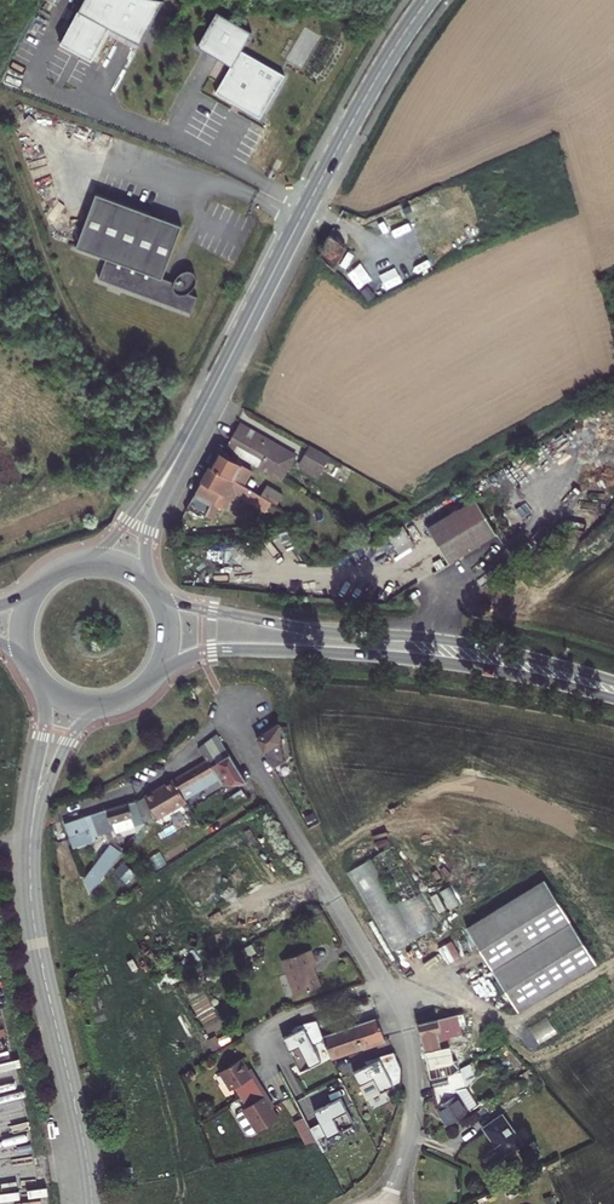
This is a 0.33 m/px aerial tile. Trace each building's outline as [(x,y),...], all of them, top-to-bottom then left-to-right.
[(157,0),(85,0),(61,42),(92,60),(110,28),(140,46),(166,2),(157,0)] [(226,13),(206,48),(242,69),(227,94),(271,119),(295,76),(251,50),(261,33),(226,13)] [(182,226),(95,194),(76,248),(106,259),(98,279),(190,313),(197,297),(187,293),(193,289),(195,282),(196,278),(194,274),(192,272),(188,271),(182,273),(177,277),(174,283),(162,278),(182,226)] [(344,282),(356,263),(353,261),(360,247),(362,249),(364,245),(340,221),(339,220),(320,257),(344,282)] [(243,427),(241,431),(257,441),(260,436),(243,427)] [(230,451),(270,473),(281,454),(277,452),(276,453),(268,448),(267,449),(256,443),(257,441),(241,431),(230,451)] [(277,452),(281,454),(287,457),(290,452),(260,436),(257,441),(277,452)] [(308,444),(297,466),(318,477),(329,455),(308,444)] [(221,453),(212,469),(235,482),(239,475),(251,481),(254,474),(223,456),(224,454),(221,453)] [(276,477),(287,457),(281,454),(270,473),(276,477)] [(235,482),(212,469),(188,510),(206,520),(221,496),(227,499),(231,491),(268,510),(272,503),(247,489),(235,482)] [(247,489),(251,481),(239,475),(235,482),(247,489)] [(428,529),(449,564),(496,535),(475,500),(428,529)] [(280,727),(279,725),(257,739),(273,767),(286,760),(282,740),(279,742),(280,727)] [(218,779),(222,785),(246,783),(244,778),(217,735),(201,748),(201,751),(207,761),(218,779)] [(207,761),(173,780),(185,800),(218,779),(207,761)] [(173,780),(145,797),(137,802),(144,823),(148,821),(151,820),(153,821),(186,802),(185,800),(173,780)] [(243,791),(225,799),(229,807),(247,799),(243,791)] [(124,848),(126,845),(124,837),(137,832),(144,823),(137,802),(128,802),(109,809),(118,832),(115,833),(116,838),(117,843),(124,848)] [(114,829),(115,833),(118,832),(109,809),(106,810),(114,829)] [(114,829),(106,810),(65,824),(73,848),(96,840),(95,835),(114,829)] [(84,879),(90,892),(104,875),(124,848),(117,843),(116,838),(84,879)] [(466,928),(518,1011),(596,964),(545,880),(466,928)] [(398,918),(379,928),(391,951),(413,939),(397,910),(395,911),(398,918)] [(281,960),(294,996),(319,986),(313,968),(317,967),(311,950),(281,960)] [(155,979),(161,989),(172,984),(167,973),(155,979)] [(418,1024),(424,1052),(440,1048),(464,1042),(461,1027),(467,1026),(463,1013),(418,1024)] [(322,1036),(331,1059),(385,1039),(377,1017),(322,1036)] [(283,1038),(300,1071),(321,1061),(303,1027),(283,1038)] [(204,1037),(212,1050),(221,1045),(231,1041),(228,1035),(218,1039),(214,1032),(204,1037)] [(424,1052),(432,1084),(448,1081),(440,1048),(424,1052)] [(353,1072),(367,1098),(393,1084),(379,1058),(353,1072)] [(240,1097),(258,1086),(251,1075),(249,1077),(238,1059),(216,1073),(228,1091),(234,1087),(240,1097)] [(463,1078),(473,1072),(469,1064),(463,1068),(458,1070),(463,1078)] [(435,1109),(446,1126),(476,1108),(469,1094),(467,1093),(464,1092),(462,1089),(466,1088),(463,1078),(458,1070),(452,1075),(448,1076),(450,1080),(448,1081),(432,1084),(436,1107),(435,1109)] [(264,1096),(258,1086),(240,1097),(246,1107),(240,1111),(251,1129),(273,1115),(262,1098),(264,1096)] [(354,1123),(340,1097),(314,1111),(328,1137),(354,1123)] [(313,1135),(302,1114),(293,1119),(305,1143),(316,1141),(313,1135)] [(488,1136),(502,1157),(521,1143),(502,1115),(485,1126),(491,1134),(488,1136)] [(485,1126),(482,1128),(488,1136),(491,1134),(485,1126)]
